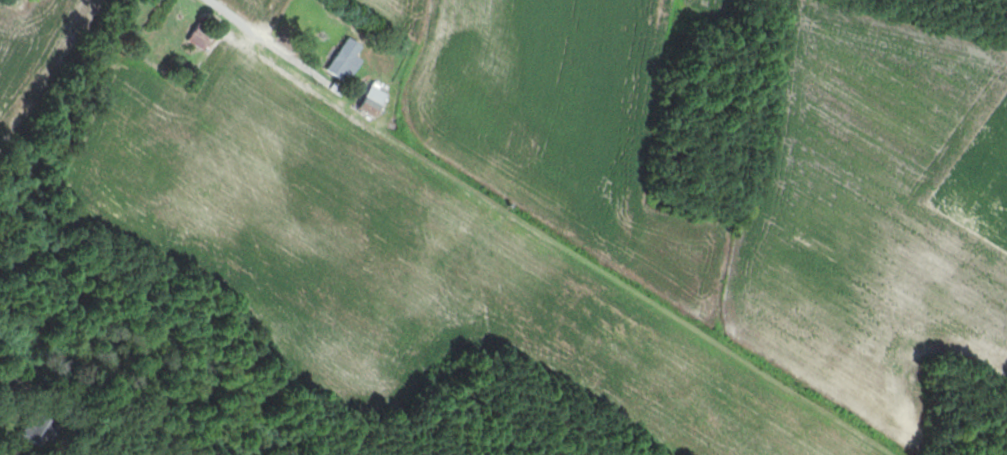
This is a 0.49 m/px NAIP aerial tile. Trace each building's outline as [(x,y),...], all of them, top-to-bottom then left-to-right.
[(217,31),(202,22),(190,40),(206,50),(217,31)] [(359,55),(365,45),(352,36),(330,69),(344,78),(350,70),(356,74),(366,60),(359,55)] [(390,89),(375,84),(371,99),(386,103),(390,89)] [(25,436),(50,444),(58,417),(33,410),(25,436)]
